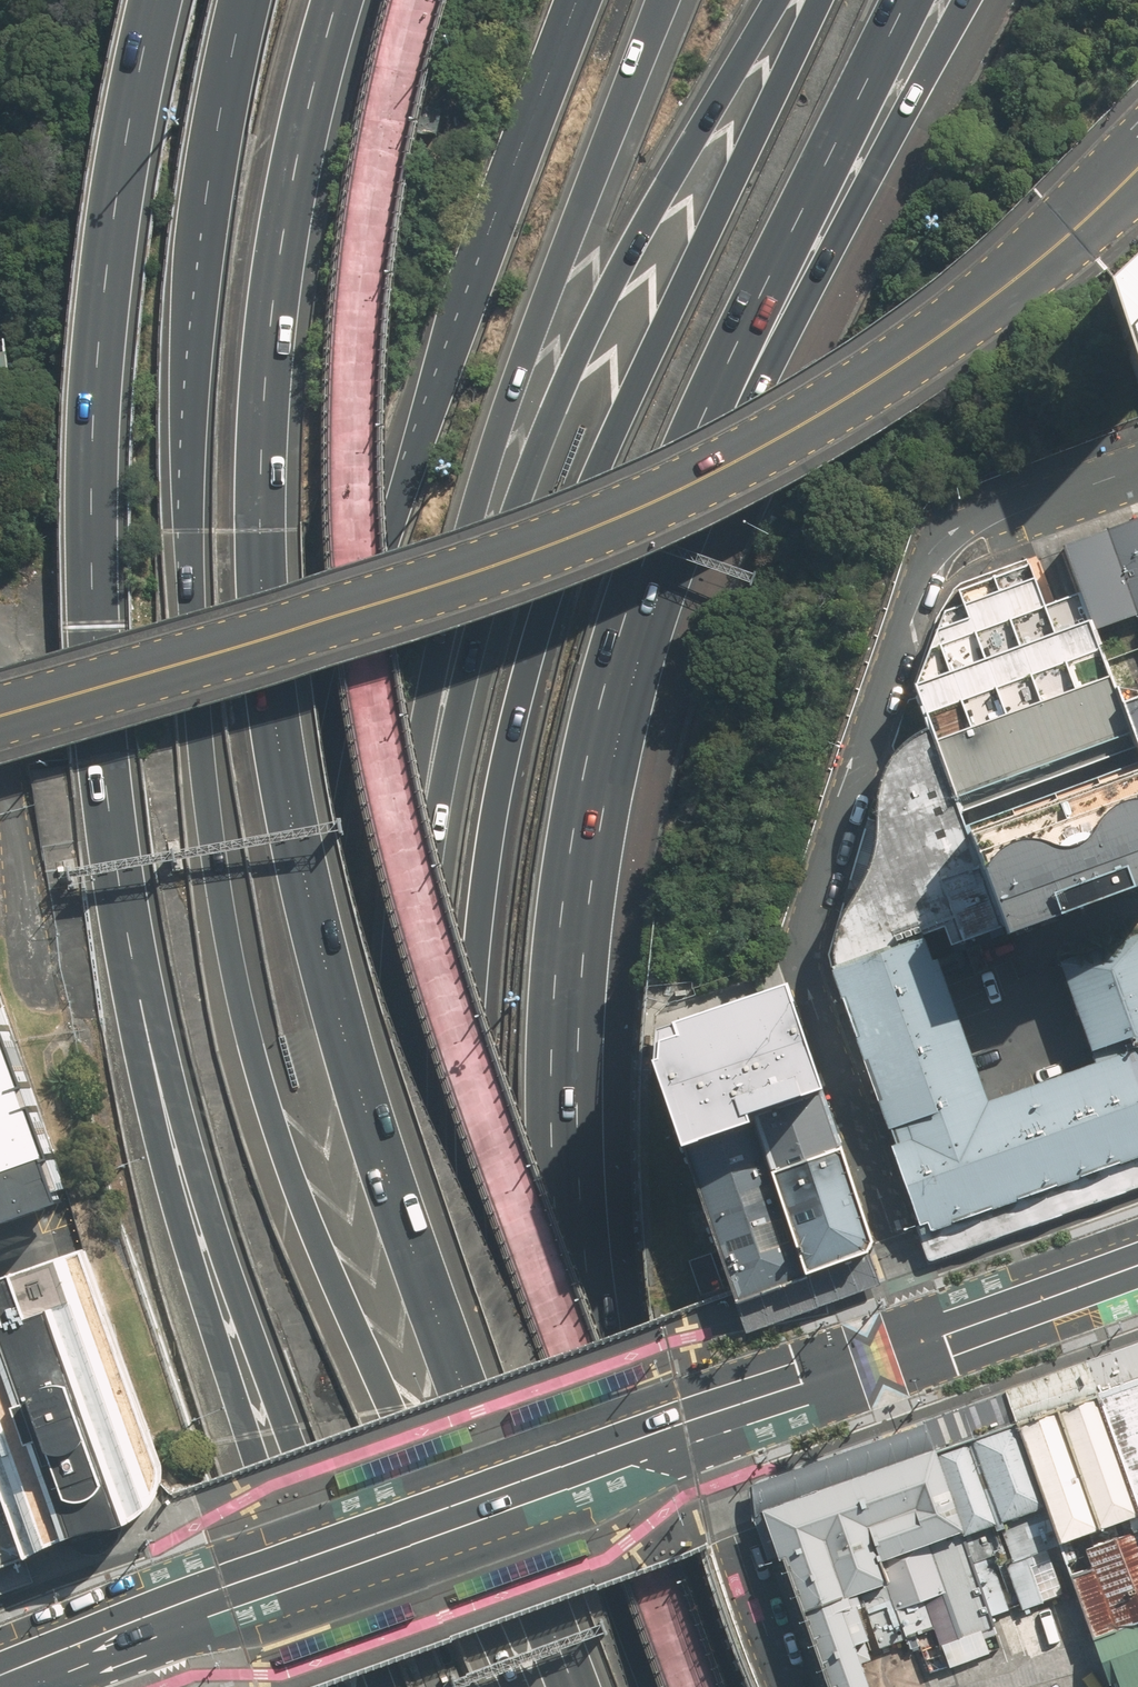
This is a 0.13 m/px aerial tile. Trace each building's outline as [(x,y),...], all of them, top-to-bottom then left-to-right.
[(1100,292),(1132,384),(1137,379),(1137,258),(1100,292)] [(13,419),(7,356),(0,357),(0,420),(13,419)] [(1063,547),(1079,593),(1094,635),(1137,618),(1137,519),(1063,547)] [(1094,635),(1079,593),(1064,599),(1046,605),(1031,564),(959,591),(964,605),(944,612),(916,690),(930,727),(957,800),(1131,735),(1119,703),(1094,635)] [(1119,703),(1131,735),(1137,755),(1137,696),(1119,703)] [(833,955),(835,968),(924,936),(944,927),(954,953),(1007,934),(970,837),(957,800),(930,727),(914,734),(903,745),(891,759),(880,791),(878,808),(878,831),(875,852),(869,873),(854,899),(838,922),(835,939),(833,955)] [(970,837),(1007,934),(1137,885),(1137,769),(970,837)] [(924,936),(835,968),(923,1235),(1137,1157),(1137,936),(1062,964),(1096,1059),(986,1099),(924,936)] [(654,1058),(684,1148),(755,1123),(821,1099),(776,975),(656,1019),(654,1058)] [(57,1152),(0,993),(0,1172),(57,1152)] [(755,1123),(808,1275),(867,1253),(871,1242),(821,1099),(755,1123)] [(808,1275),(755,1123),(684,1148),(734,1292),(736,1300),(808,1275)] [(1137,1187),(1137,1157),(923,1235),(931,1261),(1137,1187)] [(88,1248),(0,1280),(0,1297),(9,1323),(0,1326),(0,1486),(27,1560),(54,1547),(75,1540),(99,1534),(127,1530),(140,1522),(151,1510),(159,1497),(163,1484),(164,1468),(88,1248)] [(736,1300),(747,1333),(879,1285),(867,1253),(808,1275),(736,1300)] [(767,1514),(936,1453),(971,1440),(1014,1424),(1054,1410),(1096,1394),(1137,1379),(1137,1348),(757,1484),(767,1514)] [(1096,1394),(1137,1510),(1137,1379),(1096,1394)] [(1096,1394),(1054,1410),(1097,1528),(1137,1513),(1137,1510),(1096,1394)] [(1097,1528),(1054,1410),(1014,1424),(1042,1506),(1054,1543),(1097,1528)] [(1042,1506),(1014,1424),(971,1440),(1000,1521),(1042,1506)] [(1000,1521),(971,1440),(936,1453),(963,1528),(965,1534),(1000,1521)] [(963,1528),(936,1453),(767,1514),(802,1609),(834,1597),(885,1579),(878,1559),(963,1528)] [(27,1560),(0,1486),(0,1570),(27,1560)] [(963,1528),(878,1559),(885,1579),(834,1597),(855,1654),(936,1625),(950,1667),(1006,1648),(996,1619),(1041,1603),(1033,1578),(1063,1568),(1054,1543),(1042,1506),(1000,1521),(965,1534),(963,1528)] [(1137,1623),(1137,1513),(1097,1528),(1054,1543),(1063,1568),(1089,1641),(1093,1639),(1137,1623)] [(31,1576),(27,1560),(0,1570),(0,1587),(31,1576)] [(802,1609),(831,1686),(868,1686),(855,1654),(834,1597),(802,1609)] [(1093,1639),(1110,1686),(1137,1686),(1137,1623),(1093,1639)]
